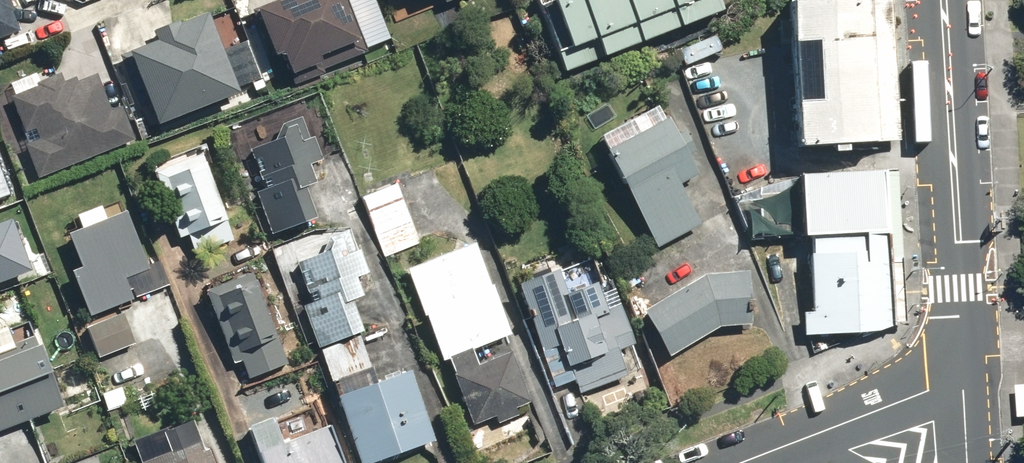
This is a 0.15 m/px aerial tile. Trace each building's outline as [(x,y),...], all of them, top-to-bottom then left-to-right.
[(16,35),(2,0),(0,0),(0,41),(16,35)] [(391,41),(374,0),(369,0),(347,9),(343,0),(280,0),(250,12),(270,60),(278,57),(287,78),(319,65),(320,70),(391,41)] [(395,23),(445,6),(442,0),(386,0),(395,23)] [(544,3),(562,51),(554,54),(562,75),(716,16),(710,0),(551,0),(544,3)] [(865,123),(858,0),(770,0),(777,127),(865,123)] [(177,23),(170,7),(139,19),(149,43),(125,52),(154,126),(236,94),(233,88),(257,79),(244,47),(218,56),(202,13),(177,23)] [(36,140),(23,145),(38,181),(132,140),(119,109),(112,112),(107,102),(102,104),(92,80),(76,86),(73,79),(64,60),(33,73),(8,84),(11,93),(6,95),(22,133),(31,129),(36,140)] [(596,142),(601,152),(655,249),(698,225),(678,189),(695,179),(684,159),(692,154),(682,136),(676,139),(658,107),(596,142)] [(263,189),(254,194),(272,236),(313,218),(301,189),(313,183),(305,165),(319,159),(310,139),(305,141),(296,119),(278,127),(282,135),(247,150),(252,163),(256,171),(260,181),(263,189)] [(782,216),(878,211),(874,143),(779,148),(782,216)] [(204,146),(149,167),(177,239),(206,228),(214,249),(233,241),(206,170),(213,168),(204,146)] [(396,184),(360,199),(383,258),(419,244),(396,184)] [(146,271),(116,201),(76,218),(82,231),(67,237),(80,270),(68,275),(87,319),(130,301),(122,281),(146,271)] [(883,306),(878,211),(790,215),(795,311),(883,306)] [(322,239),(326,251),(296,262),(310,301),(300,304),(316,349),(354,335),(360,333),(348,300),(357,296),(350,277),(364,272),(357,254),(348,229),(322,239)] [(446,359),(469,351),(505,337),(471,247),(405,272),(439,363),(446,359)] [(586,260),(512,289),(551,389),(572,381),(578,395),(624,377),(615,353),(632,347),(606,282),(596,286),(586,260)] [(250,273),(201,293),(231,365),(239,362),(246,379),(287,363),(250,273)] [(697,280),(637,314),(669,359),(717,328),(742,325),(743,275),(697,280)] [(119,313),(83,329),(97,361),(133,346),(119,313)] [(28,338),(8,347),(0,330),(0,434),(59,408),(28,338)] [(332,400),(355,462),(375,462),(430,443),(404,373),(375,384),(367,361),(377,358),(373,345),(360,350),(355,337),(314,352),(332,400)] [(469,351),(446,359),(471,427),(531,405),(511,351),(482,362),(479,355),(472,358),(469,351)] [(245,429),(258,462),(337,462),(323,428),(280,445),(270,420),(245,429)] [(134,462),(204,462),(187,424),(128,449),(134,462)]
